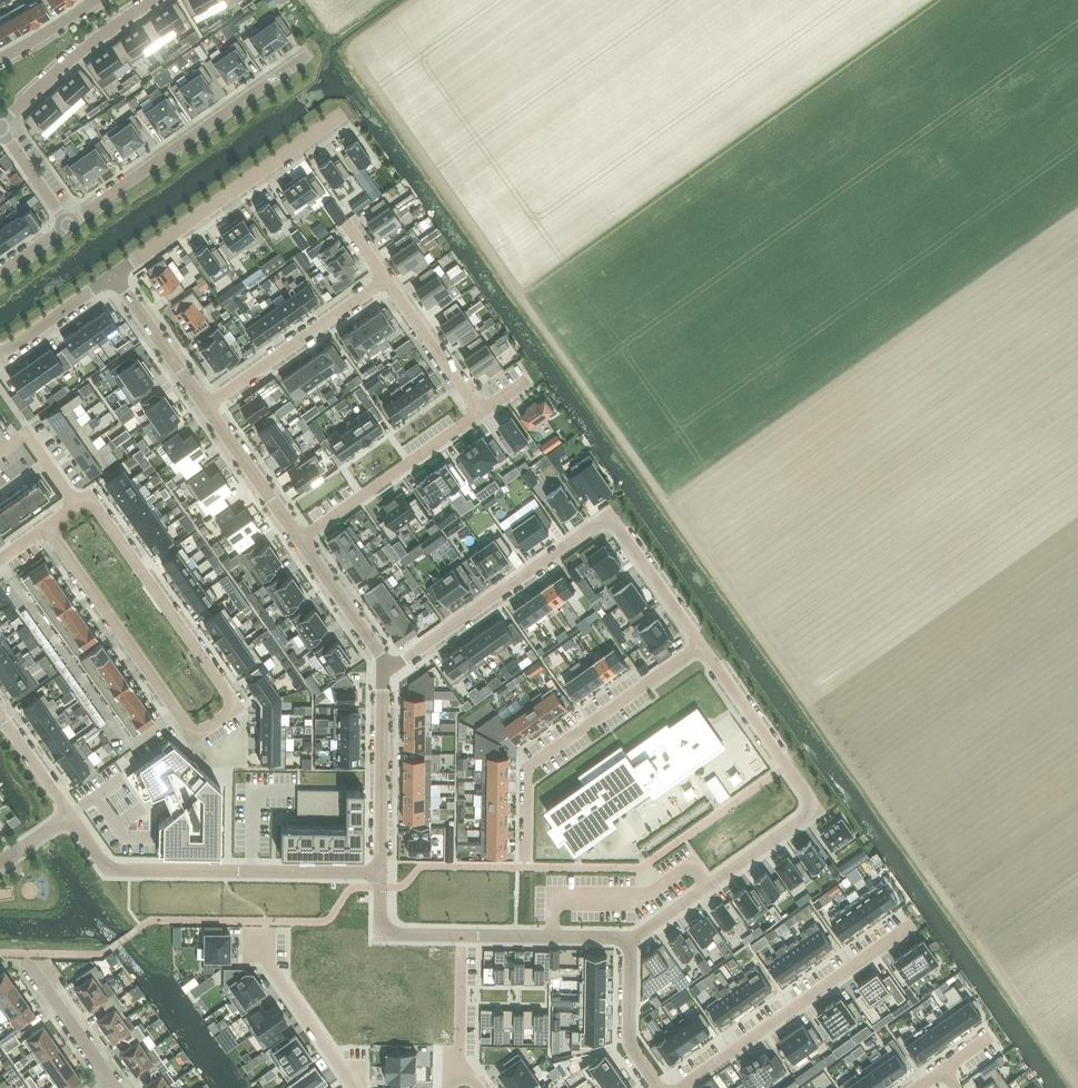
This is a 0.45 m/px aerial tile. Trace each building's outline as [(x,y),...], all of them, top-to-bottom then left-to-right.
[(45,8),(51,4),(49,0),(33,0),(25,5),(23,2),(23,3),(35,25),(40,22),(39,22),(49,16),(45,8)] [(51,4),(57,11),(66,4),(67,5),(71,2),(69,0),(49,0),(51,4)] [(191,17),(207,8),(203,0),(182,0),(191,17)] [(207,8),(223,0),(203,0),(207,8)] [(165,8),(166,10),(161,13),(172,29),(188,18),(176,1),(165,8)] [(21,32),(31,26),(31,27),(35,25),(23,3),(9,11),(21,32)] [(21,32),(9,11),(0,16),(0,27),(7,40),(21,32)] [(156,16),(155,15),(145,22),(157,39),(172,29),(161,13),(156,16)] [(278,14),(260,27),(275,47),(278,45),(280,47),(287,41),(286,39),(287,39),(285,36),(291,31),(278,14)] [(233,19),(228,23),(232,30),(234,33),(240,28),(238,25),(233,19)] [(135,29),(136,30),(131,34),(145,53),(146,55),(161,45),(157,39),(145,22),(135,29)] [(229,32),(232,30),(228,23),(227,23),(221,28),(224,32),(229,32)] [(264,55),(265,57),(273,52),(271,50),(275,47),(260,27),(242,39),(255,57),(261,53),(263,56),(264,55)] [(125,36),(115,43),(130,64),(145,53),(131,34),(126,37),(125,36)] [(221,51),(238,75),(245,70),(244,69),(247,67),(241,58),(246,54),(236,40),(230,44),(232,47),(223,53),(221,51)] [(105,50),(106,51),(101,55),(112,71),(127,61),(129,64),(130,64),(115,43),(105,50)] [(199,43),(193,48),(199,57),(201,60),(208,55),(199,43)] [(193,48),(175,60),(181,67),(191,60),(192,62),(199,57),(193,48)] [(238,75),(221,51),(205,62),(215,76),(220,72),(227,81),(230,79),(231,80),(238,75)] [(96,57),(85,64),(97,81),(112,71),(101,55),(96,58),(96,57)] [(197,71),(188,78),(203,100),(210,95),(209,93),(212,91),(206,82),(211,78),(202,65),(196,69),(197,71)] [(158,72),(158,73),(161,76),(164,82),(168,79),(163,73),(168,69),(166,66),(163,68),(158,72)] [(80,68),(71,77),(71,78),(67,82),(80,96),(94,84),(80,68)] [(152,76),(155,80),(157,79),(161,76),(158,73),(158,72),(152,76)] [(132,78),(136,83),(141,80),(137,75),(132,78)] [(171,87),(180,100),(186,97),(192,106),(195,104),(196,105),(203,100),(188,78),(178,85),(177,82),(171,87)] [(63,86),(62,85),(53,93),(67,109),(80,96),(67,82),(63,86)] [(151,100),(153,103),(168,124),(176,119),(175,118),(178,116),(171,107),(177,103),(167,89),(151,100)] [(44,102),(40,106),(53,121),(67,109),(53,93),(43,101),(44,102)] [(132,98),(128,101),(133,108),(137,105),(132,98)] [(168,124),(153,103),(144,109),(142,107),(136,111),(144,123),(150,119),(158,130),(160,128),(161,129),(168,124)] [(38,135),(53,121),(40,106),(36,110),(35,109),(24,119),(30,126),(27,129),(31,136),(35,132),(38,135)] [(130,123),(120,129),(134,149),(141,144),(140,142),(143,140),(137,131),(142,128),(132,114),(126,118),(130,123)] [(82,125),(82,126),(90,138),(97,133),(89,121),(82,125)] [(120,129),(117,124),(101,136),(111,150),(116,146),(123,155),(126,153),(126,154),(134,149),(120,129)] [(343,158),(353,172),(370,159),(364,151),(365,151),(362,148),(356,139),(356,138),(353,140),(352,138),(345,143),(346,145),(344,147),(349,154),(343,158)] [(98,141),(80,154),(95,174),(98,172),(100,174),(107,168),(106,167),(107,166),(105,163),(111,159),(98,141)] [(58,148),(52,153),(57,160),(63,155),(58,148)] [(12,164),(5,153),(0,157),(0,175),(12,164)] [(80,154),(62,166),(75,184),(81,180),(83,183),(84,182),(86,184),(93,179),(92,177),(95,174),(80,154)] [(318,166),(332,186),(332,187),(349,174),(340,160),(334,164),(329,158),(330,158),(329,157),(327,159),(326,157),(318,162),(319,164),(317,166),(318,166)] [(363,166),(353,173),(372,201),(382,194),(363,166)] [(16,172),(10,177),(16,184),(22,180),(16,172)] [(292,180),(308,204),(325,192),(315,178),(309,182),(304,174),(304,175),(300,177),(299,176),(292,181),(292,180)] [(308,204),(292,180),(291,180),(292,181),(285,186),(286,187),(283,190),(282,190),(287,197),(281,201),(291,215),(308,204)] [(349,205),(355,213),(368,204),(371,202),(366,194),(349,205)] [(25,201),(29,207),(38,201),(34,195),(25,201)] [(366,221),(372,229),(398,210),(395,206),(390,209),(383,198),(370,207),(375,215),(366,221)] [(395,206),(398,210),(406,205),(403,200),(395,206)] [(29,207),(25,201),(15,209),(30,231),(41,224),(29,207)] [(267,201),(265,202),(264,201),(257,206),(258,207),(255,209),(256,210),(270,229),(270,230),(288,218),(278,204),(272,208),(267,201),(268,201),(267,201)] [(4,202),(0,206),(0,208),(3,212),(8,208),(4,202)] [(398,210),(402,215),(409,210),(406,205),(398,210)] [(328,212),(337,225),(340,224),(346,219),(337,206),(328,212)] [(14,209),(18,214),(9,221),(20,237),(30,230),(30,231),(15,209),(14,209)] [(387,231),(392,238),(404,229),(397,219),(402,215),(398,210),(372,229),(378,237),(387,231)] [(230,224),(248,249),(264,237),(255,224),(249,228),(242,218),(242,219),(239,221),(237,219),(231,224),(230,224)] [(9,221),(0,227),(0,229),(10,244),(20,237),(9,221)] [(248,249),(230,224),(230,225),(223,230),(224,231),(221,233),(220,234),(225,241),(220,245),(229,259),(246,247),(247,249),(248,249)] [(314,233),(317,238),(326,231),(323,226),(314,233)] [(0,229),(0,250),(1,251),(10,244),(0,229)] [(391,255),(396,263),(423,245),(419,240),(414,243),(407,233),(394,242),(399,249),(391,255)] [(316,254),(322,263),(344,248),(344,247),(343,248),(337,239),(329,244),(325,238),(306,251),(311,258),(316,254)] [(297,244),(302,251),(309,245),(305,239),(297,244)] [(423,245),(426,250),(432,246),(428,241),(425,243),(423,245)] [(196,251),(193,253),(194,253),(208,273),(208,274),(226,262),(216,248),(210,252),(205,244),(203,246),(202,244),(195,249),(196,251)] [(402,272),(411,265),(416,273),(429,264),(421,253),(426,250),(423,245),(396,263),(402,272)] [(344,248),(322,263),(329,273),(332,270),(351,257),(344,248)] [(311,266),(302,252),(295,257),(304,270),(311,266)] [(186,264),(191,261),(186,254),(181,257),(186,264)] [(335,292),(353,279),(349,273),(357,267),(350,258),(351,257),(332,270),(332,271),(333,270),(339,279),(330,285),(335,292)] [(155,286),(173,273),(162,258),(146,269),(151,276),(149,278),(155,286)] [(294,262),(281,271),(285,277),(298,268),(294,262)] [(446,271),(450,277),(455,274),(461,269),(457,263),(446,271)] [(266,264),(261,268),(266,275),(271,272),(266,264)] [(423,283),(415,289),(421,298),(449,278),(446,273),(439,278),(431,267),(418,276),(423,283)] [(242,280),(242,281),(248,289),(259,281),(253,272),(242,280)] [(155,286),(161,295),(163,293),(168,300),(184,289),(173,273),(155,286)] [(449,278),(453,282),(453,283),(459,279),(458,278),(455,274),(450,277),(449,278)] [(440,307),(453,298),(445,288),(453,282),(449,278),(421,298),(426,306),(435,300),(440,307)] [(198,283),(202,289),(208,285),(204,279),(203,279),(198,283)] [(224,293),(230,301),(233,299),(238,296),(244,292),(248,289),(242,281),(242,280),(224,293)] [(267,280),(261,284),(265,290),(271,286),(267,280)] [(317,301),(303,280),(296,284),(293,280),(289,283),(307,308),(317,301)] [(307,308),(289,283),(292,288),(288,290),(291,295),(285,299),(297,315),(307,308)] [(180,322),(203,306),(192,291),(171,305),(176,312),(174,314),(180,322)] [(327,291),(322,295),(326,301),(332,297),(327,291)] [(238,296),(242,301),(248,297),(244,292),(238,296)] [(238,296),(233,299),(238,306),(242,312),(247,308),(238,296)] [(287,322),(275,306),(269,297),(265,300),(268,305),(262,308),(265,313),(277,329),(287,322)] [(297,315),(285,299),(275,306),(287,322),(297,315)] [(448,318),(439,324),(445,332),(466,317),(471,314),(468,308),(463,312),(455,302),(443,311),(448,318)] [(186,331),(188,329),(193,336),(210,325),(199,310),(203,307),(203,306),(180,322),(186,331)] [(256,343),(267,336),(247,308),(242,312),(247,319),(242,323),(256,343)] [(262,308),(252,315),(267,336),(277,329),(265,313),(262,308)] [(396,330),(388,320),(393,316),(387,308),(382,312),(381,310),(371,317),(386,339),(387,340),(395,334),(396,330)] [(105,310),(94,317),(109,338),(120,330),(105,310)] [(220,314),(224,319),(229,315),(226,310),(220,314)] [(233,321),(229,315),(224,319),(220,321),(225,327),(233,321)] [(94,317),(84,324),(99,345),(109,338),(94,317)] [(386,339),(371,317),(361,324),(376,345),(386,339)] [(459,334),(464,341),(477,333),(466,317),(445,332),(451,340),(459,334)] [(124,330),(129,327),(126,322),(125,321),(120,325),(124,330)] [(74,332),(92,357),(100,369),(105,365),(97,353),(96,354),(93,349),(99,345),(84,324),(74,332)] [(351,331),(351,330),(369,356),(379,349),(376,345),(361,324),(351,331)] [(481,332),(487,328),(484,324),(478,328),(481,332)] [(206,359),(228,344),(217,328),(217,327),(205,336),(208,341),(198,348),(206,359)] [(341,337),(345,342),(341,345),(346,352),(350,349),(356,359),(362,355),(365,359),(369,356),(351,330),(341,337)] [(74,332),(63,339),(68,345),(61,349),(72,364),(88,352),(92,357),(74,332)] [(472,352),(463,358),(469,367),(505,341),(497,346),(494,342),(487,347),(480,336),(467,345),(472,352)] [(394,348),(399,355),(414,345),(409,337),(394,348)] [(494,341),(494,342),(497,346),(503,342),(499,337),(494,341)] [(130,340),(117,349),(121,354),(133,345),(130,340)] [(475,375),(484,369),(489,377),(502,368),(494,356),(508,346),(505,341),(469,367),(475,375)] [(226,361),(229,366),(227,367),(227,368),(240,359),(239,359),(228,344),(206,359),(214,370),(226,361)] [(331,344),(321,351),(338,374),(347,367),(331,344)] [(242,353),(246,359),(255,352),(251,346),(242,353)] [(54,354),(50,348),(40,355),(55,377),(72,365),(72,364),(61,349),(54,354)] [(331,377),(328,373),(334,369),(337,374),(338,374),(321,351),(321,352),(312,358),(327,380),(331,377)] [(55,377),(40,355),(30,363),(43,381),(53,374),(55,378),(55,377)] [(113,377),(116,375),(123,384),(120,386),(120,387),(122,385),(145,369),(147,368),(142,361),(140,362),(137,358),(132,362),(128,357),(109,370),(113,377)] [(324,376),(327,380),(312,358),(302,365),(314,383),(324,376)] [(394,361),(390,363),(395,371),(402,366),(397,359),(394,361)] [(43,381),(30,363),(20,370),(35,392),(35,391),(33,388),(43,381)] [(374,363),(370,366),(374,372),(378,369),(376,366),(374,363)] [(314,383),(302,365),(292,372),(308,394),(305,389),(314,383)] [(132,403),(151,389),(147,384),(153,380),(150,376),(152,374),(147,368),(145,369),(122,385),(120,387),(132,403)] [(383,376),(386,375),(390,371),(387,368),(380,372),(383,376)] [(10,377),(19,390),(11,396),(20,409),(33,400),(30,395),(35,392),(20,370),(10,377)] [(421,370),(411,377),(425,398),(436,391),(421,370)] [(308,394),(292,372),(282,379),(286,385),(285,386),(289,392),(290,391),(297,401),(308,394)] [(91,379),(96,387),(102,382),(97,375),(91,379)] [(274,377),(265,384),(270,391),(279,385),(274,377)] [(415,405),(425,398),(411,377),(400,385),(415,405)] [(438,387),(441,384),(436,377),(433,380),(438,387)] [(354,387),(349,381),(345,384),(349,390),(354,387)] [(79,389),(84,396),(93,389),(88,382),(79,389)] [(363,385),(368,393),(373,389),(368,382),(363,385)] [(340,388),(344,394),(349,390),(345,385),(340,388)] [(405,413),(415,405),(400,385),(403,389),(393,396),(405,413)] [(62,387),(52,394),(56,400),(66,393),(62,387)] [(359,387),(354,391),(357,396),(362,392),(359,387)] [(250,400),(240,407),(251,422),(269,409),(260,398),(255,390),(244,399),(244,400),(248,397),(250,400)] [(46,427),(51,423),(56,431),(76,418),(78,416),(72,408),(83,400),(78,394),(41,420),(46,427)] [(42,401),(46,407),(56,400),(52,394),(42,401)] [(140,404),(152,420),(149,421),(149,422),(173,405),(171,406),(163,395),(158,399),(154,394),(140,404)] [(394,420),(405,413),(393,396),(383,404),(394,420)] [(344,398),(337,403),(340,407),(347,403),(344,398)] [(520,416),(528,428),(537,422),(538,424),(548,418),(546,415),(554,410),(546,398),(537,403),(536,401),(526,407),(528,410),(520,416)] [(290,400),(284,404),(289,410),(290,409),(291,409),(294,407),(294,406),(290,400)] [(125,402),(119,406),(123,412),(129,408),(125,402)] [(158,440),(177,426),(173,421),(179,417),(176,413),(178,411),(173,405),(149,422),(156,432),(153,434),(158,440)] [(382,429),(377,422),(382,419),(372,405),(356,416),(371,437),(372,437),(371,436),(382,429)] [(264,443),(265,444),(286,428),(274,411),(260,421),(264,427),(257,432),(265,443),(264,443)] [(305,421),(311,417),(307,411),(301,415),(305,421)] [(63,440),(70,434),(72,437),(77,434),(79,437),(92,428),(99,423),(95,416),(81,425),(76,418),(56,431),(62,439),(63,440)] [(371,437),(356,416),(346,423),(349,428),(361,444),(371,437)] [(509,453),(528,440),(511,417),(509,418),(508,417),(501,421),(503,423),(499,425),(506,435),(499,439),(509,453)] [(310,429),(311,430),(317,425),(314,420),(313,419),(306,424),(310,429)] [(57,443),(62,450),(67,446),(73,454),(92,441),(88,435),(94,430),(92,428),(79,437),(77,434),(72,437),(70,434),(63,440),(57,443)] [(286,428),(265,444),(272,454),(294,439),(286,428)] [(360,444),(361,445),(361,444),(349,428),(340,434),(336,430),(351,451),(360,444)] [(131,436),(126,429),(122,432),(126,439),(131,436)] [(335,451),(340,458),(351,451),(336,430),(319,442),(329,456),(335,451)] [(192,435),(183,441),(178,434),(163,443),(175,459),(197,443),(192,435)] [(130,437),(123,442),(130,451),(136,446),(130,437)] [(499,462),(507,457),(494,439),(487,443),(483,437),(471,445),(487,468),(494,464),(492,463),(497,459),(499,462)] [(273,454),(281,465),(302,451),(294,439),(272,454),(273,455),(273,454)] [(545,453),(554,447),(549,440),(540,446),(545,453)] [(73,466),(78,472),(83,468),(91,463),(89,460),(93,457),(91,454),(98,449),(92,441),(73,454),(78,462),(73,466)] [(89,477),(108,464),(102,456),(112,449),(107,442),(98,449),(91,454),(93,457),(89,460),(91,463),(83,468),(89,477)] [(146,443),(139,448),(140,449),(143,453),(150,449),(146,443)] [(195,458),(203,452),(197,443),(175,459),(186,475),(200,465),(195,458)] [(470,483),(477,478),(475,475),(480,471),(481,473),(487,468),(471,445),(459,453),(463,460),(457,464),(470,483)] [(564,453),(559,446),(547,455),(560,474),(564,472),(559,465),(563,462),(559,457),(564,453)] [(144,454),(148,460),(155,454),(151,449),(144,454)] [(299,491),(311,483),(310,481),(320,474),(326,469),(314,453),(298,465),(299,466),(297,467),(300,471),(290,478),(299,491)] [(300,460),(296,454),(291,458),(295,464),(300,460)] [(138,462),(143,470),(148,466),(151,464),(148,460),(145,457),(138,462)] [(464,482),(452,465),(449,467),(446,463),(445,463),(444,462),(434,468),(436,470),(431,473),(446,495),(464,482)] [(577,491),(584,486),(594,500),(600,496),(600,497),(603,494),(610,489),(592,464),(569,480),(577,491)] [(105,482),(112,492),(129,480),(120,466),(108,475),(110,478),(105,482)] [(145,476),(151,471),(148,466),(143,470),(142,471),(145,476)] [(516,467),(510,471),(514,477),(520,473),(516,467)] [(521,474),(530,486),(537,481),(528,469),(521,474)] [(209,478),(204,471),(190,481),(185,484),(196,499),(201,496),(224,480),(218,472),(209,478)] [(427,509),(446,495),(431,473),(426,477),(425,475),(416,481),(417,483),(416,484),(419,488),(415,491),(427,509)] [(52,493),(41,478),(29,487),(27,484),(0,503),(0,529),(52,493)] [(171,479),(166,482),(171,490),(176,486),(171,479)] [(136,489),(138,488),(138,487),(136,489),(129,480),(112,492),(119,502),(136,489)] [(226,502),(221,495),(229,489),(224,480),(201,496),(196,499),(197,500),(201,497),(212,512),(226,502)] [(562,520),(568,515),(570,518),(577,513),(575,510),(578,509),(577,508),(577,509),(570,499),(569,500),(566,496),(568,496),(561,486),(561,485),(545,496),(546,497),(546,496),(553,506),(554,505),(556,508),(555,508),(562,519),(562,520)] [(166,497),(168,496),(170,495),(165,487),(159,491),(165,499),(166,497)] [(126,511),(145,498),(138,488),(136,489),(119,502),(126,511)] [(133,521),(150,509),(154,506),(150,502),(156,498),(152,493),(145,498),(126,511),(133,521)] [(402,494),(396,498),(396,497),(390,501),(405,522),(415,515),(422,525),(430,519),(417,500),(409,505),(402,494)] [(480,501),(486,509),(497,501),(492,494),(480,501)] [(168,496),(166,497),(172,505),(175,502),(170,495),(168,496)] [(180,503),(184,508),(189,505),(185,499),(180,503)] [(396,529),(405,522),(390,501),(385,505),(386,505),(380,509),(388,520),(380,525),(391,540),(399,534),(396,529)] [(184,514),(177,504),(172,508),(179,518),(184,514)] [(548,531),(551,522),(540,505),(522,518),(538,540),(549,532),(548,531)] [(216,518),(227,533),(222,536),(223,537),(250,517),(244,509),(235,515),(230,508),(216,518)] [(139,531),(166,512),(157,519),(150,509),(133,521),(139,531)] [(164,529),(167,526),(164,521),(169,517),(166,512),(139,531),(146,541),(164,529)] [(183,525),(189,521),(184,514),(179,518),(183,525)] [(447,514),(440,519),(445,526),(449,523),(452,521),(447,514)] [(201,516),(193,521),(197,526),(205,521),(201,516)] [(252,539),(247,532),(256,526),(250,517),(223,537),(228,545),(233,542),(238,549),(252,539)] [(442,528),(448,536),(464,525),(459,517),(442,528)] [(516,547),(523,543),(526,548),(538,540),(522,518),(505,530),(516,547)] [(369,527),(373,524),(369,519),(363,523),(367,528),(369,527)] [(198,528),(204,536),(209,532),(204,525),(198,528)] [(328,540),(335,550),(353,538),(346,528),(340,532),(339,531),(333,535),(334,536),(328,540)] [(154,551),(164,544),(166,548),(173,542),(164,529),(146,541),(154,551)] [(440,529),(433,534),(439,544),(447,538),(440,529)] [(342,560),(360,548),(356,542),(360,539),(357,535),(353,538),(335,550),(342,560)] [(512,551),(500,535),(483,547),(499,570),(506,565),(505,563),(509,560),(506,556),(512,551)] [(199,549),(200,549),(206,545),(202,540),(196,544),(199,549)] [(400,558),(408,552),(399,540),(392,545),(400,558)] [(389,542),(382,547),(394,563),(401,558),(389,542)] [(241,554),(251,569),(274,552),(268,543),(257,551),(254,546),(255,545),(241,554)] [(579,553),(591,570),(613,554),(606,543),(598,548),(594,543),(579,553)] [(400,558),(406,565),(425,551),(420,544),(408,552),(400,558)] [(206,545),(200,549),(205,555),(210,551),(206,545)] [(161,561),(168,571),(189,557),(182,547),(161,561)] [(466,560),(477,576),(483,572),(486,576),(490,573),(492,575),(499,570),(483,547),(466,560)] [(349,570),(371,555),(371,554),(366,558),(360,548),(342,560),(349,570)] [(218,556),(223,564),(230,558),(225,551),(218,556)] [(281,562),(274,552),(251,569),(261,583),(275,573),(274,573),(273,574),(270,569),(281,562)] [(236,554),(230,558),(223,564),(228,570),(241,560),(236,554)] [(593,569),(605,585),(618,576),(614,570),(621,565),(613,555),(614,554),(613,554),(591,570),(593,569)] [(175,581),(195,567),(195,566),(197,565),(191,555),(189,557),(168,571),(175,581)] [(207,559),(210,563),(216,559),(213,555),(207,559)] [(364,575),(368,580),(379,572),(376,567),(376,566),(371,560),(374,558),(371,555),(349,570),(357,580),(364,575)] [(45,562),(22,577),(30,589),(38,599),(45,610),(53,620),(60,631),(67,641),(75,653),(97,637),(89,625),(89,626),(75,606),(75,605),(67,594),(66,594),(52,574),(53,574),(45,562)] [(469,588),(466,584),(472,579),(460,563),(444,575),(458,596),(469,588)] [(218,573),(223,569),(220,564),(214,568),(218,573)] [(181,591),(202,577),(195,567),(175,581),(181,591)] [(412,574),(407,567),(402,571),(407,578),(409,577),(412,574)] [(365,592),(372,602),(394,587),(387,577),(384,579),(381,574),(369,582),(373,587),(365,592)] [(437,604),(443,600),(446,604),(458,596),(444,575),(426,588),(437,604)] [(575,591),(563,575),(553,582),(565,598),(575,591)] [(265,587),(275,601),(297,585),(291,576),(280,584),(277,579),(278,578),(265,587)] [(188,601),(209,586),(205,589),(198,580),(203,577),(202,577),(181,591),(188,601)] [(251,591),(242,578),(236,582),(245,595),(251,591)] [(607,589),(619,606),(639,591),(631,580),(624,585),(620,580),(607,589)] [(224,588),(229,596),(237,590),(232,582),(224,588)] [(555,605),(565,598),(553,582),(543,589),(555,605)] [(304,594),(297,585),(275,601),(284,615),(298,606),(297,605),(296,606),(293,602),(304,594)] [(196,611),(216,597),(209,586),(188,601),(188,602),(189,601),(196,611)] [(379,612),(396,600),(392,594),(397,591),(394,587),(372,602),(379,612)] [(555,605),(543,589),(533,596),(545,612),(554,605),(555,605)] [(229,596),(235,604),(243,598),(237,590),(229,596)] [(619,606),(631,622),(644,613),(640,607),(647,602),(639,591),(619,606)] [(252,604),(257,600),(252,592),(246,596),(252,604)] [(599,592),(588,599),(592,605),(603,597),(599,592)] [(545,612),(533,596),(524,603),(535,619),(545,612)] [(386,622),(403,610),(408,607),(409,606),(406,602),(400,606),(396,600),(379,612),(386,622)] [(4,607),(8,615),(15,610),(10,603),(4,607)] [(535,619),(524,603),(513,610),(525,626),(535,619)] [(245,614),(251,609),(248,605),(242,610),(245,614)] [(210,632),(231,617),(224,607),(203,621),(210,631),(209,631),(210,632)] [(393,632),(392,632),(415,616),(410,619),(406,614),(410,610),(408,607),(403,610),(386,622),(393,632)] [(23,617),(28,613),(25,609),(20,613),(23,617)] [(297,633),(298,634),(320,618),(314,609),(303,616),(300,612),(301,611),(301,610),(290,618),(299,632),(297,633)] [(25,621),(31,617),(28,613),(23,617),(25,621)] [(15,630),(16,629),(23,624),(18,616),(10,622),(15,630)] [(399,643),(405,638),(406,640),(413,635),(412,634),(418,629),(414,623),(418,620),(415,616),(392,632),(399,643)] [(28,625),(34,621),(31,617),(25,621),(28,625)] [(210,632),(217,642),(238,627),(231,617),(210,632)] [(275,625),(269,617),(264,621),(269,629),(275,625)] [(645,643),(666,628),(665,628),(658,617),(650,623),(646,617),(633,626),(645,643)] [(327,627),(320,618),(298,634),(307,648),(308,648),(321,639),(321,638),(319,639),(316,635),(327,627)] [(501,618),(491,625),(506,646),(512,642),(514,645),(524,638),(512,621),(507,625),(501,618)] [(581,621),(585,626),(589,623),(585,618),(581,621)] [(256,629),(262,625),(258,619),(252,623),(256,629)] [(31,629),(37,625),(34,621),(28,625),(31,629)] [(580,630),(585,626),(581,621),(576,624),(580,630)] [(589,623),(585,626),(588,632),(593,629),(589,623)] [(23,640),(31,634),(23,624),(16,629),(23,640)] [(617,624),(609,629),(614,636),(622,631),(617,624)] [(34,633),(40,629),(37,625),(31,629),(34,633)] [(270,630),(280,645),(281,645),(286,642),(287,641),(279,628),(276,625),(270,630)] [(506,646),(491,625),(481,632),(496,653),(506,646)] [(584,635),(588,632),(585,626),(580,630),(584,635)] [(224,651),(245,636),(238,627),(217,642),(224,651)] [(659,662),(672,653),(666,644),(673,639),(666,628),(645,643),(659,662)] [(37,637),(43,633),(40,629),(34,633),(37,637)] [(565,630),(560,633),(564,639),(568,635),(565,630)] [(622,631),(615,636),(620,644),(627,638),(622,631)] [(496,653),(481,632),(472,639),(486,660),(496,653)] [(40,641),(45,637),(43,633),(37,637),(40,641)] [(559,642),(564,639),(560,633),(555,636),(559,642)] [(279,650),(269,635),(264,638),(261,640),(272,655),(279,650)] [(231,661),(255,644),(252,640),(248,644),(244,638),(245,637),(245,636),(224,651),(231,661)] [(25,642),(30,649),(38,644),(33,637),(25,642)] [(43,645),(48,641),(45,637),(40,641),(43,645)] [(6,651),(11,648),(4,638),(0,641),(0,656),(6,651)] [(571,638),(566,642),(570,647),(574,644),(571,638)] [(486,660),(472,639),(462,646),(462,645),(461,646),(476,667),(486,660)] [(45,649),(51,645),(48,641),(43,645),(45,649)] [(313,651),(323,665),(344,651),(337,641),(326,649),(323,645),(324,644),(324,643),(313,651)] [(565,650),(570,647),(566,642),(561,645),(565,650)] [(80,659),(132,734),(155,718),(146,707),(132,687),(124,675),(101,644),(80,659)] [(238,671),(245,666),(249,671),(263,662),(252,647),(255,644),(231,661),(238,671)] [(48,653),(54,649),(51,645),(45,649),(48,653)] [(476,667),(461,646),(452,653),(467,674),(476,667)] [(545,652),(541,647),(536,650),(540,655),(545,652)] [(626,664),(615,647),(605,654),(604,654),(616,671),(626,664)] [(0,656),(0,671),(23,655),(22,655),(18,658),(11,648),(6,651),(0,656)] [(525,652),(528,656),(532,661),(537,657),(531,648),(525,652)] [(51,657),(57,653),(54,649),(48,653),(51,657)] [(350,660),(344,651),(323,665),(333,679),(344,671),(342,672),(339,667),(350,660)] [(298,658),(293,652),(288,656),(292,662),(298,658)] [(54,661),(60,657),(57,653),(51,657),(54,661)] [(451,685),(467,674),(452,653),(451,653),(452,653),(442,660),(447,667),(441,671),(451,685)] [(606,678),(616,671),(604,654),(594,661),(606,678)] [(0,671),(0,677),(5,683),(21,672),(25,668),(21,662),(26,659),(23,655),(0,671)] [(551,661),(547,655),(542,658),(546,664),(551,661)] [(298,667),(305,661),(302,656),(294,662),(298,667)] [(57,665),(63,662),(60,657),(54,661),(57,665)] [(287,659),(281,664),(286,670),(292,666),(287,659)] [(539,660),(526,670),(529,676),(543,666),(539,660)] [(596,685),(606,678),(594,661),(594,662),(585,668),(596,685)] [(60,670),(65,666),(63,662),(57,665),(60,670)] [(249,671),(244,675),(249,682),(247,683),(254,693),(253,694),(275,679),(268,669),(263,662),(249,671)] [(517,662),(507,669),(508,670),(512,675),(522,669),(518,663),(517,662)] [(644,662),(636,667),(642,675),(649,669),(644,662)] [(45,671),(49,676),(51,675),(57,671),(53,666),(52,666),(46,670),(45,671)] [(63,674),(68,670),(65,666),(60,670),(63,674)] [(5,683),(12,694),(14,692),(18,698),(37,685),(25,668),(21,672),(5,683)] [(587,692),(596,685),(585,668),(575,675),(587,692)] [(65,678),(71,674),(68,670),(63,674),(65,678)] [(503,674),(507,679),(512,675),(508,670),(503,674)] [(409,698),(405,698),(434,699),(435,676),(430,676),(427,671),(409,683),(409,698)] [(525,678),(522,673),(516,677),(520,681),(525,678)] [(68,682),(74,678),(71,674),(65,678),(68,682)] [(335,701),(356,701),(357,701),(357,690),(354,690),(354,688),(354,690),(352,690),(352,684),(345,674),(330,684),(334,690),(334,701),(335,701)] [(565,683),(576,699),(587,692),(575,675),(565,683)] [(506,684),(510,689),(520,683),(516,677),(506,684)] [(71,686),(77,682),(74,678),(68,682),(71,686)] [(260,703),(280,696),(270,683),(275,679),(253,694),(260,703)] [(293,684),(297,690),(304,684),(300,679),(293,684)] [(487,682),(492,689),(496,687),(491,679),(487,682)] [(74,690),(80,686),(77,682),(71,686),(74,690)] [(60,687),(59,687),(65,695),(65,694),(70,691),(65,683),(60,687)] [(500,688),(504,693),(510,689),(506,684),(500,688)] [(556,713),(566,706),(565,704),(568,701),(563,694),(556,684),(542,694),(556,713)] [(321,691),(317,685),(312,689),(316,695),(321,691)] [(77,694),(83,690),(80,686),(74,690),(77,694)] [(478,690),(484,698),(489,694),(484,686),(478,690)] [(484,698),(478,690),(475,687),(468,693),(476,704),(484,698)] [(80,698),(85,694),(83,690),(77,694),(80,698)] [(315,695),(315,704),(327,695),(323,690),(321,691),(316,695),(315,695)] [(64,705),(75,697),(71,691),(70,691),(65,694),(65,695),(59,699),(64,705)] [(541,692),(531,698),(546,720),(550,718),(556,713),(542,694),(541,692)] [(486,697),(490,703),(495,699),(491,693),(486,697)] [(30,719),(55,701),(52,697),(48,700),(43,694),(23,709),(30,719)] [(83,702),(88,698),(85,694),(80,698),(83,702)] [(280,696),(260,703),(260,713),(280,713),(280,696)] [(85,706),(91,702),(88,698),(83,702),(85,706)] [(434,699),(405,698),(405,710),(434,710),(434,699)] [(546,720),(531,698),(521,705),(536,727),(543,723),(546,720)] [(461,705),(465,709),(466,711),(466,710),(472,706),(468,700),(461,705)] [(37,729),(58,715),(54,709),(58,706),(55,701),(30,719),(37,729)] [(88,710),(94,706),(91,702),(85,706),(88,710)] [(76,717),(85,711),(83,709),(81,705),(72,711),(76,717)] [(536,727),(521,705),(511,712),(527,734),(530,732),(530,731),(536,727)] [(91,714),(97,710),(94,706),(88,710),(91,714)] [(333,726),(358,726),(359,714),(349,713),(349,708),(333,707),(333,713),(333,726)] [(697,709),(669,728),(667,725),(626,754),(621,747),(581,775),(585,782),(546,810),(555,823),(549,827),(559,841),(565,837),(575,851),(616,823),(611,816),(649,789),(654,796),(724,747),(697,709)] [(94,718),(100,714),(97,710),(91,714),(94,718)] [(434,710),(405,710),(405,722),(432,722),(432,711),(434,711),(434,710)] [(502,719),(501,719),(511,733),(517,741),(523,737),(527,734),(511,712),(502,719)] [(260,725),(280,725),(280,713),(260,713),(260,714),(260,725)] [(497,713),(476,728),(500,741),(503,738),(509,735),(509,734),(510,733),(511,733),(501,719),(497,713)] [(97,722),(103,718),(100,714),(94,718),(97,722)] [(44,740),(67,723),(64,719),(60,722),(56,717),(58,715),(37,729),(44,740)] [(100,726),(105,722),(103,718),(97,722),(100,726)] [(432,722),(405,722),(405,734),(432,735),(432,722)] [(51,750),(68,738),(61,728),(67,724),(67,723),(44,740),(51,749),(51,750)] [(285,737),(285,725),(280,725),(260,725),(260,737),(259,737),(285,737)] [(88,731),(92,736),(92,737),(99,732),(95,726),(88,731)] [(338,738),(358,738),(358,726),(333,726),(333,738),(338,738)] [(499,744),(475,731),(475,757),(489,757),(509,757),(499,757),(499,755),(499,748),(499,744)] [(405,734),(405,747),(414,747),(414,753),(432,753),(432,747),(432,735),(405,734)] [(259,749),(285,749),(285,737),(259,737),(259,749)] [(58,760),(79,745),(76,740),(71,743),(68,738),(51,750),(58,760)] [(338,738),(338,750),(358,750),(358,738),(338,738)] [(102,745),(107,752),(113,748),(107,741),(102,745)] [(164,749),(127,775),(144,800),(167,790),(175,810),(163,820),(162,852),(219,853),(220,787),(173,743),(172,743),(164,749)] [(66,770),(87,756),(79,745),(58,760),(58,761),(59,760),(66,770)] [(268,762),(268,768),(285,768),(285,749),(259,749),(259,750),(260,750),(260,762),(268,762)] [(348,763),(358,763),(358,750),(338,750),(333,750),(333,762),(348,763)] [(73,781),(79,777),(83,782),(98,772),(87,756),(66,770),(73,781)] [(489,769),(509,770),(509,765),(509,757),(489,757),(489,758),(489,769)] [(311,768),(311,758),(302,758),(302,768),(311,768)] [(431,759),(405,759),(405,772),(431,772),(431,759)] [(509,770),(482,769),(482,781),(508,782),(508,774),(509,774),(509,770)] [(431,772),(405,772),(405,784),(431,784),(431,772)] [(716,775),(705,782),(719,803),(730,795),(716,775)] [(508,782),(482,781),(482,788),(476,788),(476,793),(508,794),(509,789),(508,789),(508,782)] [(431,784),(405,784),(404,796),(431,796),(431,784)] [(281,827),(280,855),(290,855),(290,851),(296,851),(296,855),(306,855),(306,852),(312,852),(312,855),(322,855),(322,852),(328,852),(328,855),(329,855),(338,856),(338,852),(344,852),(344,856),(354,856),(354,852),(362,852),(363,799),(359,799),(359,790),(346,790),(297,789),(297,815),(345,816),(345,827),(281,827)] [(508,794),(476,793),(476,794),(482,794),(481,805),(508,806),(508,798),(508,794)] [(431,796),(404,796),(404,808),(431,808),(431,796)] [(508,806),(481,805),(481,817),(508,818),(508,813),(508,806)] [(404,808),(404,820),(413,820),(413,827),(429,827),(431,827),(431,808),(404,808)] [(16,814),(7,820),(11,827),(20,821),(16,814)] [(508,818),(481,817),(481,829),(508,830),(508,823),(508,818)] [(842,818),(820,834),(832,850),(854,835),(842,818)] [(408,854),(432,854),(432,839),(429,839),(429,827),(413,827),(413,838),(408,838),(408,854)] [(445,827),(445,838),(454,838),(454,827),(449,827),(445,827)] [(488,841),(508,842),(508,837),(508,830),(488,829),(488,830),(488,841)] [(457,841),(457,850),(469,850),(469,841),(468,841),(457,841)] [(481,841),(481,855),(508,855),(508,846),(508,842),(481,841)] [(799,848),(797,850),(797,851),(798,851),(812,871),(812,872),(826,863),(825,862),(810,842),(811,841),(810,841),(808,842),(807,841),(798,847),(799,848)] [(866,859),(874,871),(885,863),(877,852),(866,859)] [(775,865),(791,887),(803,878),(805,882),(811,878),(799,860),(794,864),(788,856),(775,865)] [(849,859),(841,865),(846,872),(854,866),(849,859)] [(848,878),(858,871),(856,867),(845,874),(848,878)] [(753,881),(768,901),(786,888),(778,876),(772,880),(766,872),(753,881)] [(846,887),(852,883),(848,878),(847,877),(842,881),(846,887)] [(865,880),(870,888),(885,909),(889,907),(898,901),(889,888),(887,890),(881,881),(875,885),(869,877),(865,880)] [(827,891),(830,895),(840,889),(837,884),(827,891)] [(740,906),(738,907),(744,915),(746,913),(747,915),(756,910),(759,915),(768,908),(755,890),(750,893),(745,887),(733,895),(740,906)] [(870,888),(860,896),(875,916),(885,909),(870,888)] [(860,896),(850,903),(865,923),(875,916),(860,896)] [(801,897),(795,901),(799,906),(805,902),(801,897)] [(812,902),(814,904),(817,908),(822,904),(818,897),(812,902)] [(722,903),(711,910),(724,929),(732,923),(735,928),(744,921),(729,900),(723,904),(722,903)] [(809,903),(794,914),(798,920),(813,909),(809,903)] [(865,923),(850,903),(840,910),(854,931),(865,923)] [(777,922),(783,918),(774,905),(768,909),(777,922)] [(850,933),(854,931),(840,910),(829,917),(839,931),(837,933),(843,941),(852,935),(850,933)] [(788,927),(798,920),(794,914),(784,921),(788,927)] [(692,924),(689,926),(704,946),(714,940),(726,957),(733,952),(708,916),(701,920),(700,918),(698,920),(697,918),(691,923),(692,924)] [(815,922),(805,930),(822,954),(828,949),(827,948),(831,946),(831,947),(832,947),(815,922)] [(205,927),(205,946),(229,947),(229,934),(220,934),(221,927),(205,926),(205,927)] [(753,930),(758,936),(763,932),(759,926),(753,930)] [(772,930),(764,935),(768,941),(778,934),(774,928),(772,930)] [(797,939),(812,961),(818,956),(817,955),(821,953),(821,954),(822,954),(805,930),(800,933),(804,939),(799,942),(797,939)] [(680,933),(668,941),(683,961),(699,950),(689,936),(684,939),(680,933)] [(750,945),(754,951),(768,941),(764,935),(750,945)] [(786,943),(785,944),(802,968),(808,963),(808,962),(811,960),(812,961),(797,939),(787,946),(786,943)] [(924,971),(938,961),(923,939),(908,950),(924,972),(924,971)] [(936,939),(929,943),(933,948),(940,944),(936,939)] [(785,944),(775,951),(792,975),(798,970),(798,969),(801,967),(802,968),(785,944)] [(643,958),(643,1000),(644,1000),(644,997),(672,977),(681,990),(690,983),(663,945),(661,946),(643,958)] [(205,946),(204,971),(212,971),(212,966),(220,966),(220,960),(229,960),(229,947),(205,946)] [(559,949),(550,948),(550,960),(559,960),(559,949)] [(484,966),(483,983),(495,983),(495,980),(503,981),(503,983),(504,983),(504,966),(504,950),(495,950),(495,966),(484,966)] [(504,966),(504,983),(515,983),(515,981),(523,981),(523,984),(524,984),(524,966),(524,950),(515,950),(515,966),(505,966),(504,966)] [(524,966),(524,984),(535,984),(535,981),(548,981),(549,981),(550,951),(535,950),(535,966),(524,966)] [(893,970),(903,985),(908,981),(909,982),(924,972),(908,950),(894,960),(899,968),(894,971),(893,970)] [(771,955),(766,958),(782,982),(783,981),(782,980),(786,978),(786,979),(792,975),(775,951),(779,956),(774,960),(771,955)] [(104,957),(110,966),(118,961),(112,952),(104,957)] [(579,955),(578,968),(606,968),(607,955),(579,955)] [(704,957),(697,962),(705,973),(712,968),(704,957)] [(80,1000),(103,984),(98,978),(104,974),(100,969),(99,970),(95,965),(76,978),(80,983),(74,987),(77,992),(76,993),(80,1000)] [(754,965),(744,973),(761,997),(767,992),(767,991),(770,989),(771,990),(771,989),(754,965)] [(578,968),(582,968),(582,980),(580,979),(580,980),(606,981),(606,968),(578,968)] [(224,979),(236,996),(257,981),(252,974),(240,974),(240,969),(224,969),(224,979)] [(12,982),(4,971),(0,974),(0,991),(12,982)] [(714,971),(703,978),(708,985),(711,989),(711,988),(716,985),(713,981),(718,977),(715,973),(714,971)] [(718,977),(724,986),(728,983),(719,971),(715,973),(718,977)] [(867,979),(882,999),(891,993),(898,1003),(906,998),(889,974),(882,979),(877,972),(867,979)] [(745,975),(736,981),(751,1003),(752,1003),(751,1002),(754,1000),(755,1001),(761,997),(744,973),(745,975)] [(194,977),(188,981),(192,987),(199,983),(194,977)] [(209,977),(202,982),(206,988),(213,983),(209,977)] [(703,978),(689,988),(693,995),(708,985),(703,978)] [(873,1005),(882,999),(867,979),(858,986),(863,993),(856,998),(872,1021),(880,1016),(873,1005)] [(580,980),(579,993),(606,993),(606,981),(580,980)] [(85,1006),(87,1005),(90,1009),(100,1002),(104,1007),(118,997),(106,981),(103,984),(80,1000),(85,1006)] [(231,999),(241,1013),(260,1000),(257,997),(264,991),(257,981),(236,996),(231,999)] [(728,983),(724,986),(742,1010),(741,1009),(744,1007),(745,1008),(751,1003),(736,981),(735,982),(738,985),(732,989),(728,983)] [(12,982),(0,991),(0,1007),(20,993),(12,982)] [(716,985),(711,988),(732,1017),(731,1016),(735,1014),(735,1015),(742,1010),(724,986),(720,990),(716,985)] [(910,985),(904,990),(911,999),(914,1003),(920,999),(910,985)] [(950,987),(943,992),(967,1026),(981,1016),(967,995),(963,997),(960,994),(957,996),(950,987)] [(718,999),(704,1009),(715,1026),(720,1022),(721,1025),(722,1024),(721,1023),(725,1021),(726,1022),(732,1017),(711,988),(711,989),(718,999)] [(671,1000),(676,1007),(691,997),(685,990),(671,1000)] [(948,1008),(943,1012),(957,1032),(967,1026),(943,992),(947,998),(943,1001),(948,1008)] [(20,993),(0,1007),(0,1008),(7,1018),(27,1004),(20,993)] [(573,999),(573,1005),(606,1005),(606,993),(579,993),(579,999),(573,999)] [(118,997),(104,1007),(108,1013),(97,1020),(101,1024),(99,1026),(103,1032),(126,1017),(121,1011),(127,1007),(123,1002),(122,1003),(118,997)] [(845,1027),(862,1015),(852,1001),(846,1005),(841,997),(833,1003),(832,1003),(832,1004),(829,1006),(845,1027)] [(665,1004),(669,1010),(675,1005),(671,1000),(665,1004)] [(900,1006),(903,1011),(908,1007),(905,1002),(900,1006)] [(35,1015),(27,1004),(7,1018),(15,1029),(17,1027),(35,1015)] [(242,1018),(252,1033),(280,1013),(279,1011),(278,1012),(274,1005),(264,1012),(259,1006),(242,1018)] [(573,1012),(573,1017),(606,1018),(606,1005),(573,1005),(579,1005),(579,1012),(573,1012)] [(827,1040),(845,1027),(829,1006),(826,1008),(826,1007),(825,1008),(817,1014),(823,1021),(817,1025),(827,1040)] [(932,1008),(928,1011),(948,1039),(957,1032),(943,1012),(937,1016),(932,1008)] [(481,1009),(481,1026),(494,1026),(494,1042),(503,1042),(503,1026),(503,1009),(503,1012),(495,1012),(495,1009),(481,1009)] [(503,1009),(503,1026),(504,1026),(514,1027),(514,1043),(523,1043),(523,1027),(523,1009),(523,1012),(515,1012),(515,1009),(503,1009)] [(523,1009),(523,1027),(524,1027),(534,1027),(534,1043),(548,1043),(549,1013),(548,1013),(535,1012),(535,1010),(523,1009)] [(654,1009),(649,1012),(653,1017),(654,1018),(658,1015),(654,1009)] [(705,1026),(709,1023),(701,1011),(686,1021),(683,1017),(699,1040),(710,1033),(705,1026)] [(929,1021),(923,1026),(938,1047),(938,1046),(948,1039),(928,1011),(924,1014),(929,1021)] [(280,1013),(252,1033),(263,1047),(280,1035),(276,1029),(286,1022),(281,1016),(282,1015),(280,1013)] [(123,1034),(127,1040),(141,1030),(137,1025),(137,1024),(134,1026),(127,1016),(126,1017),(103,1032),(108,1039),(110,1037),(113,1042),(123,1034)] [(572,1029),(572,1030),(606,1030),(606,1018),(573,1017),(573,1018),(579,1018),(579,1029),(572,1029)] [(653,1017),(646,1022),(650,1028),(657,1023),(654,1018),(653,1017)] [(699,1040),(683,1017),(679,1020),(682,1025),(676,1029),(689,1047),(699,1040)] [(215,1023),(220,1031),(227,1026),(228,1025),(223,1018),(215,1023)] [(882,1019),(877,1022),(880,1027),(885,1023),(882,1019)] [(911,1021),(907,1024),(928,1054),(938,1047),(923,1026),(917,1029),(911,1021)] [(806,1053),(823,1041),(812,1026),(807,1030),(803,1024),(791,1033),(806,1053)] [(900,1034),(895,1037),(907,1054),(911,1051),(918,1060),(927,1054),(928,1054),(907,1024),(913,1033),(904,1039),(900,1034)] [(30,1051),(51,1037),(43,1026),(23,1040),(30,1051)] [(220,1031),(215,1035),(220,1042),(232,1033),(227,1026),(220,1031)] [(863,1029),(868,1035),(872,1033),(867,1026),(863,1029)] [(16,1037),(21,1033),(17,1027),(15,1029),(0,1039),(0,1043),(2,1046),(16,1037)] [(667,1028),(663,1031),(666,1035),(679,1054),(689,1047),(676,1029),(670,1033),(667,1028)] [(141,1030),(127,1040),(131,1045),(121,1053),(124,1057),(122,1058),(126,1065),(145,1052),(150,1049),(142,1038),(145,1036),(141,1030)] [(552,1030),(552,1052),(560,1052),(560,1030),(552,1030)] [(572,1030),(572,1054),(593,1048),(594,1043),(598,1043),(598,1041),(605,1041),(606,1030),(572,1030)] [(778,1050),(788,1065),(806,1053),(791,1033),(779,1041),(783,1046),(778,1050)] [(659,1040),(650,1047),(659,1059),(664,1055),(669,1062),(679,1055),(679,1054),(666,1035),(659,1040)] [(267,1050),(277,1065),(303,1046),(295,1036),(287,1041),(284,1038),(267,1050)] [(20,1042),(16,1037),(2,1046),(6,1052),(20,1042)] [(30,1051),(25,1055),(28,1060),(34,1056),(38,1062),(58,1048),(51,1037),(30,1051)] [(874,1044),(871,1038),(865,1042),(869,1048),(874,1044)] [(887,1051),(882,1054),(897,1075),(907,1068),(895,1051),(892,1047),(888,1042),(884,1045),(887,1051)] [(401,1067),(401,1045),(392,1045),(392,1052),(386,1052),(386,1066),(401,1067)] [(416,1067),(416,1052),(411,1052),(411,1045),(401,1045),(401,1067),(416,1067)] [(303,1046),(277,1065),(287,1079),(305,1067),(302,1063),(310,1057),(303,1046)] [(833,1051),(833,1052),(837,1057),(843,1053),(838,1047),(833,1051)] [(58,1048),(38,1062),(42,1068),(37,1072),(40,1077),(46,1073),(66,1058),(58,1048)] [(852,1051),(856,1058),(860,1055),(855,1049),(852,1051)] [(770,1083),(786,1071),(775,1055),(770,1058),(765,1051),(758,1056),(757,1055),(756,1056),(757,1057),(755,1058),(754,1057),(754,1058),(754,1059),(753,1059),(770,1083)] [(846,1055),(851,1062),(856,1058),(852,1051),(846,1055)] [(153,1062),(145,1052),(126,1065),(131,1072),(133,1070),(136,1075),(147,1067),(150,1073),(164,1063),(168,1060),(166,1056),(162,1059),(160,1057),(153,1062)] [(247,1052),(241,1057),(245,1062),(251,1058),(247,1052)] [(837,1057),(833,1052),(827,1056),(831,1061),(837,1057)] [(500,1073),(508,1085),(530,1069),(518,1053),(503,1064),(506,1062),(509,1066),(500,1073)] [(598,1056),(580,1068),(588,1078),(611,1062),(605,1053),(599,1057),(598,1056)] [(882,1054),(872,1061),(887,1082),(897,1075),(882,1054)] [(6,1070),(12,1066),(5,1057),(0,1060),(0,1061),(6,1070)] [(74,1069),(66,1058),(46,1073),(53,1084),(57,1082),(56,1081),(74,1069)] [(552,1062),(559,1072),(572,1063),(568,1058),(552,1062)] [(980,1087),(1002,1087),(1008,1084),(996,1067),(1000,1064),(996,1058),(979,1070),(987,1083),(980,1087)] [(247,1071),(256,1064),(252,1059),(243,1065),(247,1071)] [(770,1083),(753,1059),(752,1060),(751,1059),(750,1060),(751,1061),(749,1062),(748,1062),(747,1062),(748,1063),(741,1068),(746,1075),(743,1078),(750,1087),(763,1087),(770,1083)] [(19,1060),(14,1063),(18,1069),(23,1066),(19,1060)] [(818,1071),(824,1067),(820,1061),(814,1065),(818,1071)] [(859,1064),(876,1087),(879,1087),(887,1082),(872,1061),(863,1068),(859,1064)] [(611,1062),(588,1078),(588,1079),(590,1077),(597,1087),(619,1072),(611,1062)] [(169,1084),(174,1080),(170,1074),(167,1070),(168,1069),(167,1066),(164,1063),(150,1073),(154,1078),(144,1086),(145,1087),(163,1087),(169,1084)] [(853,1075),(861,1087),(876,1087),(859,1064),(855,1067),(858,1072),(853,1075)] [(401,1067),(386,1066),(386,1081),(392,1081),(391,1087),(399,1087),(401,1087),(401,1081),(401,1067)] [(324,1085),(320,1079),(322,1077),(314,1067),(284,1087),(319,1087),(324,1085)] [(416,1067),(401,1067),(401,1081),(401,1087),(410,1087),(410,1081),(416,1081),(416,1067)] [(553,1080),(561,1074),(560,1073),(555,1067),(548,1072),(553,1080)] [(74,1069),(56,1081),(57,1082),(61,1087),(71,1087),(81,1080),(74,1069)] [(263,1074),(267,1081),(275,1076),(270,1069),(263,1074)] [(530,1069),(508,1085),(510,1087),(537,1087),(541,1085),(530,1069)] [(15,1079),(19,1076),(15,1070),(11,1073),(15,1079)] [(799,1084),(809,1077),(805,1071),(795,1079),(799,1084)] [(597,1087),(599,1086),(601,1087),(617,1087),(626,1082),(619,1072),(597,1087)] [(29,1084),(34,1081),(30,1075),(25,1078),(29,1084)] [(842,1082),(846,1087),(861,1087),(853,1075),(842,1082)] [(18,1086),(23,1083),(19,1077),(14,1081),(18,1086)] [(711,1078),(697,1087),(698,1087),(718,1087),(711,1078)] [(781,1087),(793,1087),(799,1084),(795,1078),(781,1087)]
